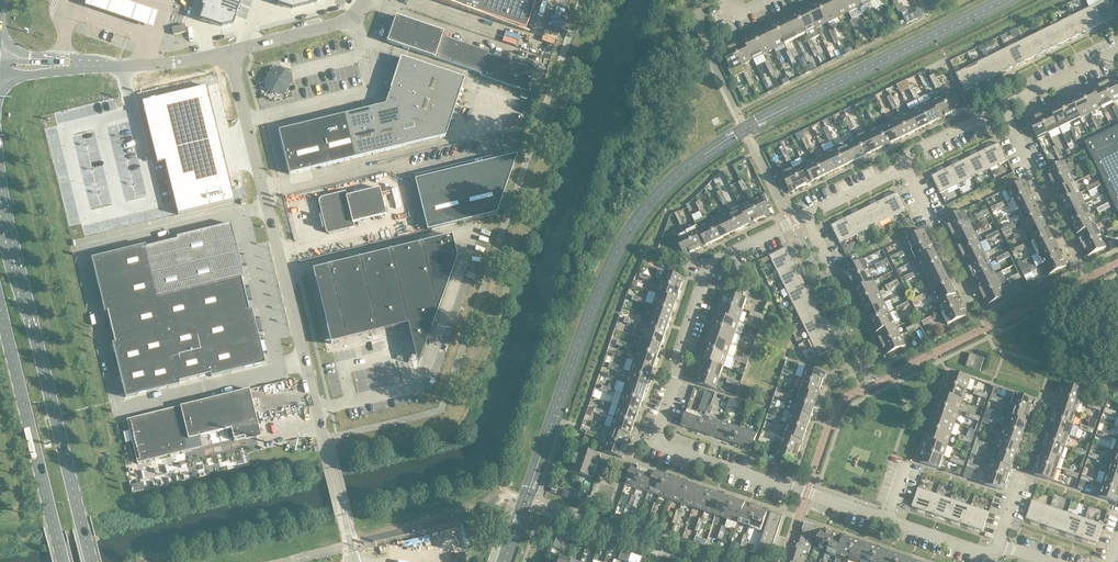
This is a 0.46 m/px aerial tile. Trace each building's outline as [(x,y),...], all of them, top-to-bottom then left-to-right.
[(199,19),(221,27),(233,24),(234,21),(235,18),(239,5),(241,2),(240,2),(241,0),(204,0),(201,6),(203,7),(202,10),(203,10),(199,19)] [(277,4),(293,9),(316,4),(317,0),(279,0),(277,4)] [(528,32),(529,31),(525,30),(535,0),(435,0),(528,32)] [(829,0),(826,0),(818,4),(827,23),(838,18),(829,0)] [(842,0),(829,0),(838,18),(848,12),(842,0)] [(855,0),(842,0),(848,12),(859,7),(855,0)] [(1105,0),(1089,8),(1097,26),(1114,17),(1105,0)] [(1114,17),(1117,15),(1117,0),(1105,0),(1114,17)] [(827,23),(818,4),(807,9),(816,28),(827,23)] [(1097,26),(1089,8),(1072,16),(1081,34),(1097,26)] [(816,28),(807,9),(796,15),(806,33),(816,28)] [(806,33),(796,15),(786,20),(795,39),(806,33)] [(443,33),(395,16),(395,17),(387,42),(433,58),(434,58),(480,74),(479,76),(491,80),(527,92),(534,71),(519,65),(487,55),(488,53),(441,37),(443,33)] [(1081,34),(1072,16),(1056,24),(1064,42),(1081,34)] [(795,39),(786,20),(775,25),(784,44),(795,39)] [(1064,42),(1056,24),(1039,32),(1048,50),(1064,42)] [(186,32),(184,25),(171,28),(173,35),(186,32)] [(784,44),(775,25),(765,30),(774,49),(784,44)] [(774,49),(765,30),(754,36),(763,54),(774,49)] [(1048,50),(1039,32),(1022,40),(1031,58),(1048,50)] [(763,54),(754,36),(743,41),(753,60),(763,54)] [(1031,58),(1022,40),(1006,49),(1014,66),(1031,58)] [(753,60),(743,41),(736,45),(733,46),(742,65),(753,60)] [(983,45),(977,48),(980,53),(986,50),(985,47),(983,45)] [(745,72),(742,65),(733,46),(722,51),(730,68),(727,69),(731,79),(743,73),(745,72)] [(1014,66),(1006,49),(989,57),(998,74),(1014,66)] [(998,74),(989,57),(973,65),(981,83),(998,74)] [(400,58),(395,74),(385,105),(279,131),(278,131),(289,174),(388,150),(445,136),(464,79),(405,59),(400,58)] [(981,83),(973,65),(956,73),(964,91),(981,83)] [(288,73),(281,69),(270,71),(265,79),(268,90),(275,94),(286,91),(291,84),(288,73)] [(1103,84),(1112,103),(1117,100),(1117,87),(1114,78),(1103,84)] [(1112,103),(1103,84),(1092,89),(1102,108),(1112,103)] [(154,121),(146,122),(157,164),(164,162),(177,215),(234,201),(206,86),(196,89),(197,96),(151,107),(154,121)] [(1102,108),(1092,89),(1082,94),(1091,113),(1102,108)] [(952,90),(941,95),(950,114),(961,108),(952,90)] [(1091,113),(1082,94),(1071,99),(1080,118),(1091,113)] [(950,114),(941,95),(930,100),(940,119),(950,114)] [(1080,118),(1071,99),(1060,105),(1070,123),(1080,118)] [(940,119),(930,100),(920,106),(929,124),(940,119)] [(1070,123),(1060,105),(1050,110),(1059,129),(1070,123)] [(929,124),(920,106),(909,111),(918,130),(929,124)] [(1059,129),(1050,110),(1039,115),(1048,134),(1059,129)] [(918,130),(909,111),(899,116),(908,135),(918,130)] [(1048,134),(1039,115),(1028,121),(1037,139),(1048,134)] [(908,135),(899,116),(888,121),(897,140),(908,135)] [(897,140),(888,121),(877,126),(887,145),(897,140)] [(887,145),(877,126),(867,132),(876,151),(887,145)] [(1084,142),(1109,194),(1108,194),(1117,214),(1117,126),(1084,142)] [(876,151),(867,132),(856,137),(865,156),(876,151)] [(865,156),(856,137),(845,142),(854,161),(865,156)] [(854,161),(845,142),(835,147),(844,166),(854,161)] [(1007,161),(998,143),(981,151),(990,169),(1007,161)] [(844,166),(835,147),(824,153),(833,171),(844,166)] [(990,169),(981,151),(965,160),(973,177),(990,169)] [(833,171),(824,153),(813,158),(823,177),(833,171)] [(496,213),(517,155),(472,166),(463,178),(417,190),(427,230),(496,213)] [(823,177),(813,158),(803,163),(812,182),(823,177)] [(973,177),(965,160),(948,168),(957,185),(973,177)] [(1066,165),(1064,161),(1045,170),(1051,181),(1069,172),(1076,169),(1073,162),(1066,165)] [(812,182),(803,163),(792,168),(801,187),(812,182)] [(801,187),(792,168),(781,174),(790,193),(801,187)] [(957,185),(948,168),(931,176),(940,194),(957,185)] [(1075,183),(1069,172),(1051,181),(1056,192),(1075,183)] [(1030,191),(1024,180),(1005,190),(1011,201),(1030,191)] [(1080,193),(1075,183),(1056,192),(1061,203),(1080,193)] [(318,201),(325,232),(329,234),(354,228),(353,223),(385,215),(379,189),(346,197),(345,192),(320,198),(318,201)] [(1035,202),(1030,191),(1011,201),(1016,211),(1035,202)] [(907,210),(898,192),(881,201),(889,218),(907,210)] [(1085,204),(1080,193),(1061,203),(1066,213),(1085,204)] [(761,195),(750,201),(759,220),(770,214),(761,195)] [(759,220),(750,201),(739,206),(748,225),(759,220)] [(889,218),(881,201),(864,209),(873,227),(889,218)] [(1040,213),(1035,202),(1016,211),(1021,222),(1040,213)] [(1090,215),(1085,204),(1066,213),(1071,224),(1090,215)] [(748,225),(739,206),(729,211),(738,230),(748,225)] [(873,227),(864,209),(848,217),(856,235),(873,227)] [(969,221),(963,210),(945,220),(950,231),(969,221)] [(738,230),(729,211),(718,216),(727,235),(738,230)] [(1045,223),(1040,213),(1021,222),(1027,233),(1045,223)] [(1095,225),(1090,215),(1071,224),(1077,235),(1095,225)] [(727,235),(718,216),(707,222),(716,240),(727,235)] [(856,235),(848,217),(831,225),(839,243),(856,235)] [(974,232),(969,221),(950,231),(955,241),(974,232)] [(716,240),(707,222),(697,227),(706,246),(716,240)] [(1051,234),(1045,223),(1027,233),(1032,243),(1051,234)] [(243,278),(230,224),(176,237),(177,240),(156,245),(146,248),(145,245),(91,258),(104,312),(107,312),(114,343),(112,344),(125,398),(179,384),(178,382),(197,377),(209,374),(210,377),(264,364),(251,309),(248,310),(241,279),(243,278)] [(1101,236),(1095,225),(1077,235),(1082,245),(1101,236)] [(706,246),(697,227),(686,232),(695,251),(706,246)] [(929,241),(924,230),(905,239),(910,250),(929,241)] [(695,251),(686,232),(675,237),(684,256),(695,251)] [(979,243),(974,232),(955,241),(960,252),(979,243)] [(1056,245),(1051,234),(1032,243),(1037,254),(1056,245)] [(392,250),(389,251),(360,258),(360,259),(354,260),(349,261),(343,263),(343,262),(312,270),(315,280),(317,280),(331,338),(329,338),(330,344),(407,324),(417,366),(456,258),(451,236),(397,249),(392,251),(392,250)] [(1106,247),(1101,236),(1082,245),(1087,256),(1106,247)] [(934,251),(929,241),(910,250),(916,261),(934,251)] [(984,253),(979,243),(960,252),(966,263),(984,253)] [(1061,255),(1056,245),(1037,254),(1042,264),(1061,255)] [(795,264),(787,247),(769,256),(771,259),(777,273),(795,264)] [(940,262),(934,251),(916,261),(921,271),(940,262)] [(990,264),(984,253),(966,263),(971,273),(990,264)] [(1066,266),(1061,255),(1042,264),(1048,276),(1066,266)] [(769,256),(757,261),(759,265),(771,259),(769,256)] [(868,271),(863,260),(851,266),(844,269),(849,280),(868,271)] [(945,273),(940,262),(921,271),(926,282),(945,273)] [(803,281),(795,264),(777,273),(785,289),(803,281)] [(995,275),(990,264),(971,273),(976,284),(995,275)] [(685,278),(664,271),(660,282),(681,290),(685,278)] [(874,281),(868,271),(849,280),(855,290),(874,281)] [(950,283),(945,273),(926,282),(931,292),(950,283)] [(1000,285),(995,275),(976,284),(981,294),(1000,285)] [(811,297),(803,281),(785,289),(794,306),(811,297)] [(879,292),(874,281),(855,290),(860,301),(879,292)] [(681,290),(660,282),(656,294),(677,301),(681,290)] [(955,294),(950,283),(931,292),(937,303),(955,294)] [(1005,296),(1000,285),(981,294),(987,306),(1005,296)] [(746,299),(726,292),(722,304),(742,311),(746,299)] [(884,302),(879,292),(860,301),(865,312),(884,302)] [(677,301),(656,294),(652,305),(673,312),(677,301)] [(961,305),(955,294),(937,303),(942,314),(961,305)] [(819,314),(811,297),(794,306),(802,322),(819,314)] [(889,313),(884,302),(865,312),(870,322),(889,313)] [(742,311),(722,304),(719,315),(738,322),(742,311)] [(673,312),(652,305),(649,316),(669,323),(673,312)] [(966,316),(961,305),(942,314),(947,325),(952,322),(966,316)] [(894,324),(889,313),(870,322),(876,333),(894,324)] [(827,330),(819,314),(802,322),(810,339),(827,330)] [(738,322),(719,315),(715,326),(735,333),(738,322)] [(669,323),(649,316),(645,327),(666,334),(669,323)] [(966,316),(952,322),(955,327),(968,321),(966,316)] [(900,334),(894,324),(876,333),(881,344),(900,334)] [(735,333),(715,326),(711,337),(731,344),(735,333)] [(666,334),(645,327),(641,339),(662,346),(666,334)] [(836,347),(827,330),(810,339),(818,356),(836,347)] [(905,345),(900,334),(881,344),(886,355),(887,354),(901,347),(905,345)] [(731,344),(711,337),(707,349),(727,355),(731,344)] [(662,346),(641,339),(637,350),(658,357),(662,346)] [(901,347),(887,354),(889,359),(904,352),(901,347)] [(727,355),(707,349),(703,360),(723,367),(727,355)] [(658,357),(637,350),(633,361),(654,368),(658,357)] [(965,366),(973,369),(977,356),(970,353),(965,366)] [(984,358),(977,356),(973,369),(980,371),(981,369),(984,358)] [(723,367),(703,360),(699,371),(719,378),(723,367)] [(654,368),(633,361),(629,372),(650,380),(654,368)] [(825,373),(806,367),(802,378),(821,385),(825,373)] [(719,378),(699,371),(695,383),(715,390),(719,378)] [(970,378),(950,371),(946,383),(966,390),(970,378)] [(650,380),(629,372),(626,384),(646,391),(650,380)] [(821,385),(802,378),(798,390),(818,396),(821,385)] [(646,391),(626,384),(618,381),(615,390),(614,392),(622,395),(642,402),(646,391)] [(966,390),(946,383),(942,394),(962,401),(966,390)] [(1084,390),(1064,384),(1060,395),(1080,402),(1084,390)] [(257,423),(249,390),(126,420),(137,463),(191,450),(194,445),(195,446),(197,442),(196,441),(199,437),(234,428),(237,439),(255,434),(252,424),(257,423)] [(818,396),(798,390),(794,401),(814,408),(818,396)] [(704,392),(702,398),(709,400),(711,394),(704,392)] [(708,405),(712,407),(717,394),(712,393),(708,405)] [(1034,400),(1015,393),(1010,405),(1030,412),(1034,400)] [(962,401),(942,394),(939,405),(958,412),(962,401)] [(642,402),(622,395),(618,406),(639,413),(642,402)] [(1080,402),(1060,395),(1056,407),(1076,413),(1080,402)] [(814,408),(794,401),(788,399),(784,410),(790,412),(810,419),(814,408)] [(958,412),(939,405),(935,417),(955,423),(958,412)] [(1030,412),(1010,405),(1007,416),(1026,423),(1030,412)] [(639,413),(618,406),(614,417),(635,424),(639,413)] [(1076,413),(1056,407),(1053,418),(1072,424),(1076,413)] [(704,416),(686,410),(681,425),(699,431),(704,416)] [(810,419),(790,412),(786,423),(806,430),(810,419)] [(722,422),(704,416),(699,431),(716,437),(722,422)] [(1026,423),(1007,416),(1003,427),(1023,434),(1026,423)] [(635,424),(614,417),(610,428),(631,436),(635,424)] [(955,423),(935,417),(931,428),(951,435),(955,423)] [(1072,424),(1053,418),(1049,429),(1069,436),(1072,424)] [(1100,421),(1098,427),(1107,430),(1109,424),(1100,421)] [(739,428),(722,422),(716,437),(734,443),(739,428)] [(806,430),(786,423),(782,434),(802,441),(806,430)] [(1023,434),(1003,427),(999,439),(1019,445),(1023,434)] [(631,436),(610,428),(606,440),(627,447),(631,436)] [(757,434),(739,428),(734,443),(752,449),(757,434)] [(951,435),(931,428),(927,439),(947,446),(951,435)] [(1069,436),(1049,429),(1045,440),(1065,447),(1069,436)] [(802,441),(782,434),(779,446),(798,452),(802,441)] [(947,446),(927,439),(923,450),(943,457),(947,446)] [(1019,445),(999,439),(995,450),(1015,457),(1019,445)] [(627,447),(606,440),(602,451),(623,458),(627,447)] [(1065,447),(1045,440),(1041,451),(1061,458),(1065,447)] [(798,452),(779,446),(775,457),(794,464),(798,452)] [(601,455),(578,447),(570,471),(593,478),(601,455)] [(943,457),(923,450),(919,462),(939,469),(943,457)] [(1015,457),(995,450),(991,461),(1011,468),(1015,457)] [(1061,458),(1041,451),(1037,463),(1057,469),(1061,458)] [(1113,451),(1109,462),(1117,465),(1117,453),(1113,451)] [(1011,468),(991,461),(987,472),(1007,479),(1011,468)] [(1109,462),(1105,473),(1117,478),(1117,465),(1109,462)] [(1057,469),(1037,463),(1033,474),(1053,481),(1057,469)] [(643,468),(632,464),(625,484),(637,488),(643,468)] [(956,467),(953,473),(960,476),(962,469),(956,467)] [(655,472),(643,468),(637,488),(648,492),(655,472)] [(666,476),(655,472),(648,492),(659,496),(666,476)] [(1007,479),(987,472),(983,484),(1003,491),(1007,479)] [(1105,473),(1102,485),(1117,490),(1117,478),(1105,473)] [(677,480),(666,476),(659,496),(670,500),(677,480)] [(688,484),(677,480),(670,500),(681,504),(688,484)] [(700,488),(688,484),(681,504),(693,507),(700,488)] [(1102,485),(1098,496),(1117,503),(1117,501),(1117,490),(1102,485)] [(711,492),(700,488),(693,507),(704,511),(711,492)] [(936,494),(918,488),(912,507),(929,513),(936,494)] [(722,495),(711,492),(704,511),(715,515),(722,495)] [(953,500),(936,494),(929,513),(947,519),(953,500)] [(733,499),(722,495),(715,515),(727,519),(733,499)] [(745,503),(733,499),(727,519),(738,523),(745,503)] [(971,506),(953,500),(947,519),(964,525),(971,506)] [(1050,507),(1032,500),(1026,519),(1043,525),(1050,507)] [(756,507),(745,503),(738,523),(749,527),(756,507)] [(989,512),(971,506),(964,525),(982,531),(989,512)] [(767,511),(756,507),(749,527),(761,531),(767,511)] [(1067,513),(1050,507),(1043,525),(1061,531),(1067,513)] [(783,516),(771,512),(763,535),(775,539),(783,516)] [(1085,518),(1067,513),(1061,531),(1078,537),(1085,518)] [(1103,525),(1085,518),(1078,537),(1096,543),(1103,525)] [(817,528),(805,524),(798,546),(810,551),(817,528)] [(832,533),(820,529),(814,549),(825,553),(832,533)] [(843,537),(832,533),(825,553),(837,557),(843,537)] [(775,539),(763,535),(755,557),(767,561),(775,539)] [(556,537),(553,548),(560,550),(564,539),(556,537)] [(855,541),(843,537),(837,557),(848,560),(855,541)] [(855,541),(848,560),(852,561),(860,561),(866,544),(855,541)] [(599,542),(597,548),(606,551),(608,545),(599,542)] [(866,544),(860,561),(872,561),(877,548),(866,544)] [(798,546),(792,561),(806,561),(810,551),(798,546)] [(877,548),(872,561),(885,561),(888,552),(877,548)] [(888,552),(885,561),(897,561),(899,556),(888,552)]
